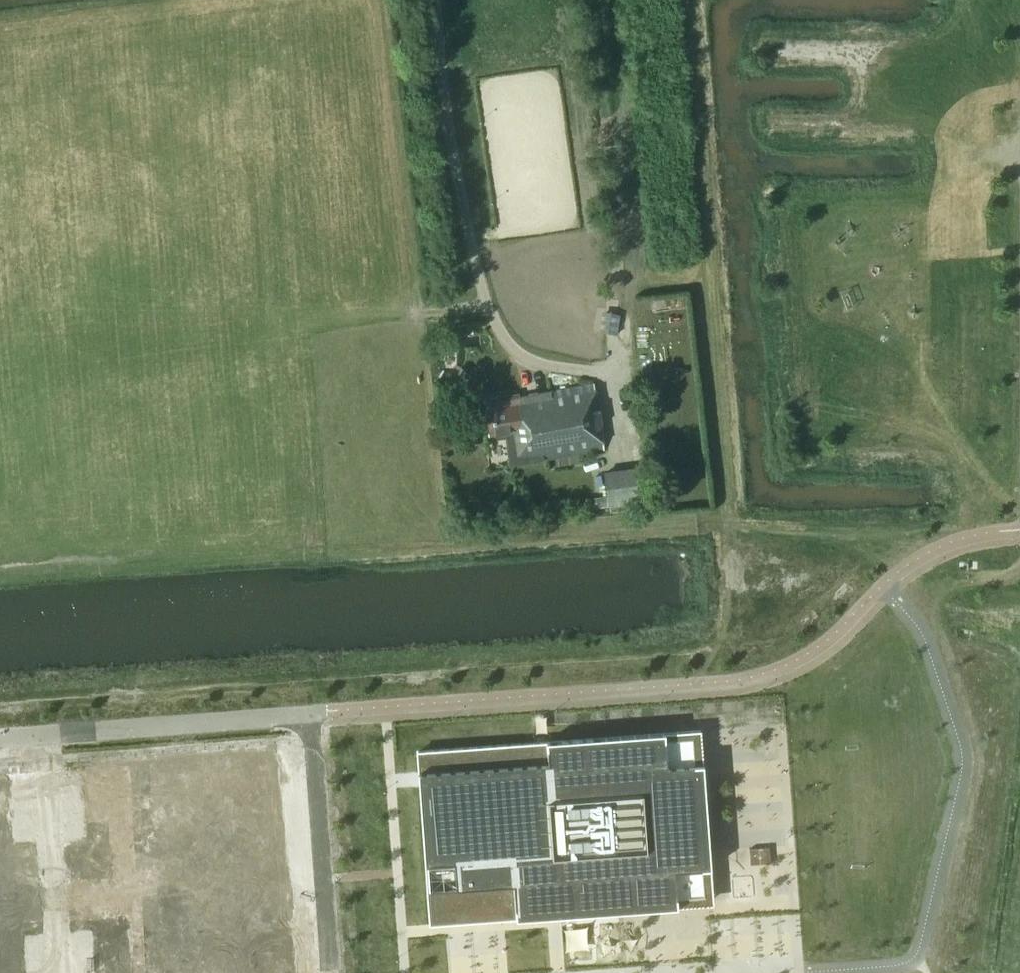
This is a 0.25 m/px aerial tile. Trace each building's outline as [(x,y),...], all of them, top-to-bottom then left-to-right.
[(607,301),(603,331),(617,333),(621,302),(607,301)] [(440,363),(449,364),(451,349),(437,347),(435,362),(440,363)] [(489,434),(506,431),(511,464),(604,449),(599,416),(594,383),(551,391),(519,397),(518,393),(501,396),(502,400),(485,403),(489,434)] [(595,507),(647,501),(643,465),(604,470),(607,497),(594,499),(595,507)] [(550,739),(418,749),(431,915),(706,895),(694,734),(550,745),(550,739)] [(235,763),(223,764),(224,774),(236,773),(235,763)] [(179,769),(156,770),(159,809),(167,808),(182,807),(179,769)] [(156,770),(135,772),(138,811),(146,810),(159,809),(156,770)] [(135,772),(113,773),(116,812),(124,811),(138,811),(135,772)] [(113,773),(90,775),(93,814),(102,813),(116,812),(113,773)] [(237,786),(225,787),(226,795),(238,794),(237,786)] [(167,808),(159,809),(160,821),(168,820),(167,808)] [(239,808),(227,809),(227,817),(239,816),(239,808)] [(146,810),(138,811),(138,823),(146,822),(146,810)] [(124,811),(116,812),(117,824),(125,824),(124,811)] [(102,813),(93,814),(94,826),(103,825),(102,813)] [(232,830),(220,831),(221,839),(233,838),(232,830)] [(234,849),(222,850),(222,858),(234,857),(234,851),(234,849)] [(273,849),(234,851),(234,857),(235,871),(236,873),(274,870),(273,849)] [(274,870),(236,873),(236,879),(237,895),(276,893),(274,870)] [(235,871),(223,872),(224,880),(236,879),(236,873),(235,871)] [(197,933),(189,934),(190,946),(192,946),(198,945),(197,933)] [(175,935),(167,936),(168,948),(170,947),(176,947),(175,935)] [(279,935),(269,936),(270,948),(280,947),(279,935)] [(154,937),(146,937),(147,949),(149,949),(155,949),(154,937)] [(256,937),(248,938),(249,950),(257,949),(256,937)] [(132,938),(124,939),(125,951),(127,951),(133,950),(132,938)] [(234,939),(226,939),(227,951),(235,951),(234,939)] [(111,940),(103,940),(104,952),(112,952),(111,940)] [(192,946),(194,972),(215,972),(214,952),(213,944),(198,945),(192,946)] [(170,947),(172,972),(194,972),(192,946),(190,946),(176,947),(170,947)] [(14,947),(6,948),(7,960),(15,959),(14,947)] [(149,949),(150,972),(172,972),(170,947),(168,948),(155,949),(149,949)] [(257,949),(259,972),(282,972),(280,947),(270,948),(257,949)] [(127,951),(129,972),(150,972),(149,949),(147,949),(133,950),(127,951)] [(235,951),(237,972),(259,972),(257,949),(249,950),(235,951)] [(104,952),(106,972),(129,972),(127,951),(125,951),(112,952),(104,952)] [(214,952),(215,972),(237,972),(235,951),(227,951),(214,952)] [(0,961),(0,972),(16,972),(15,959),(7,960),(0,961)]
